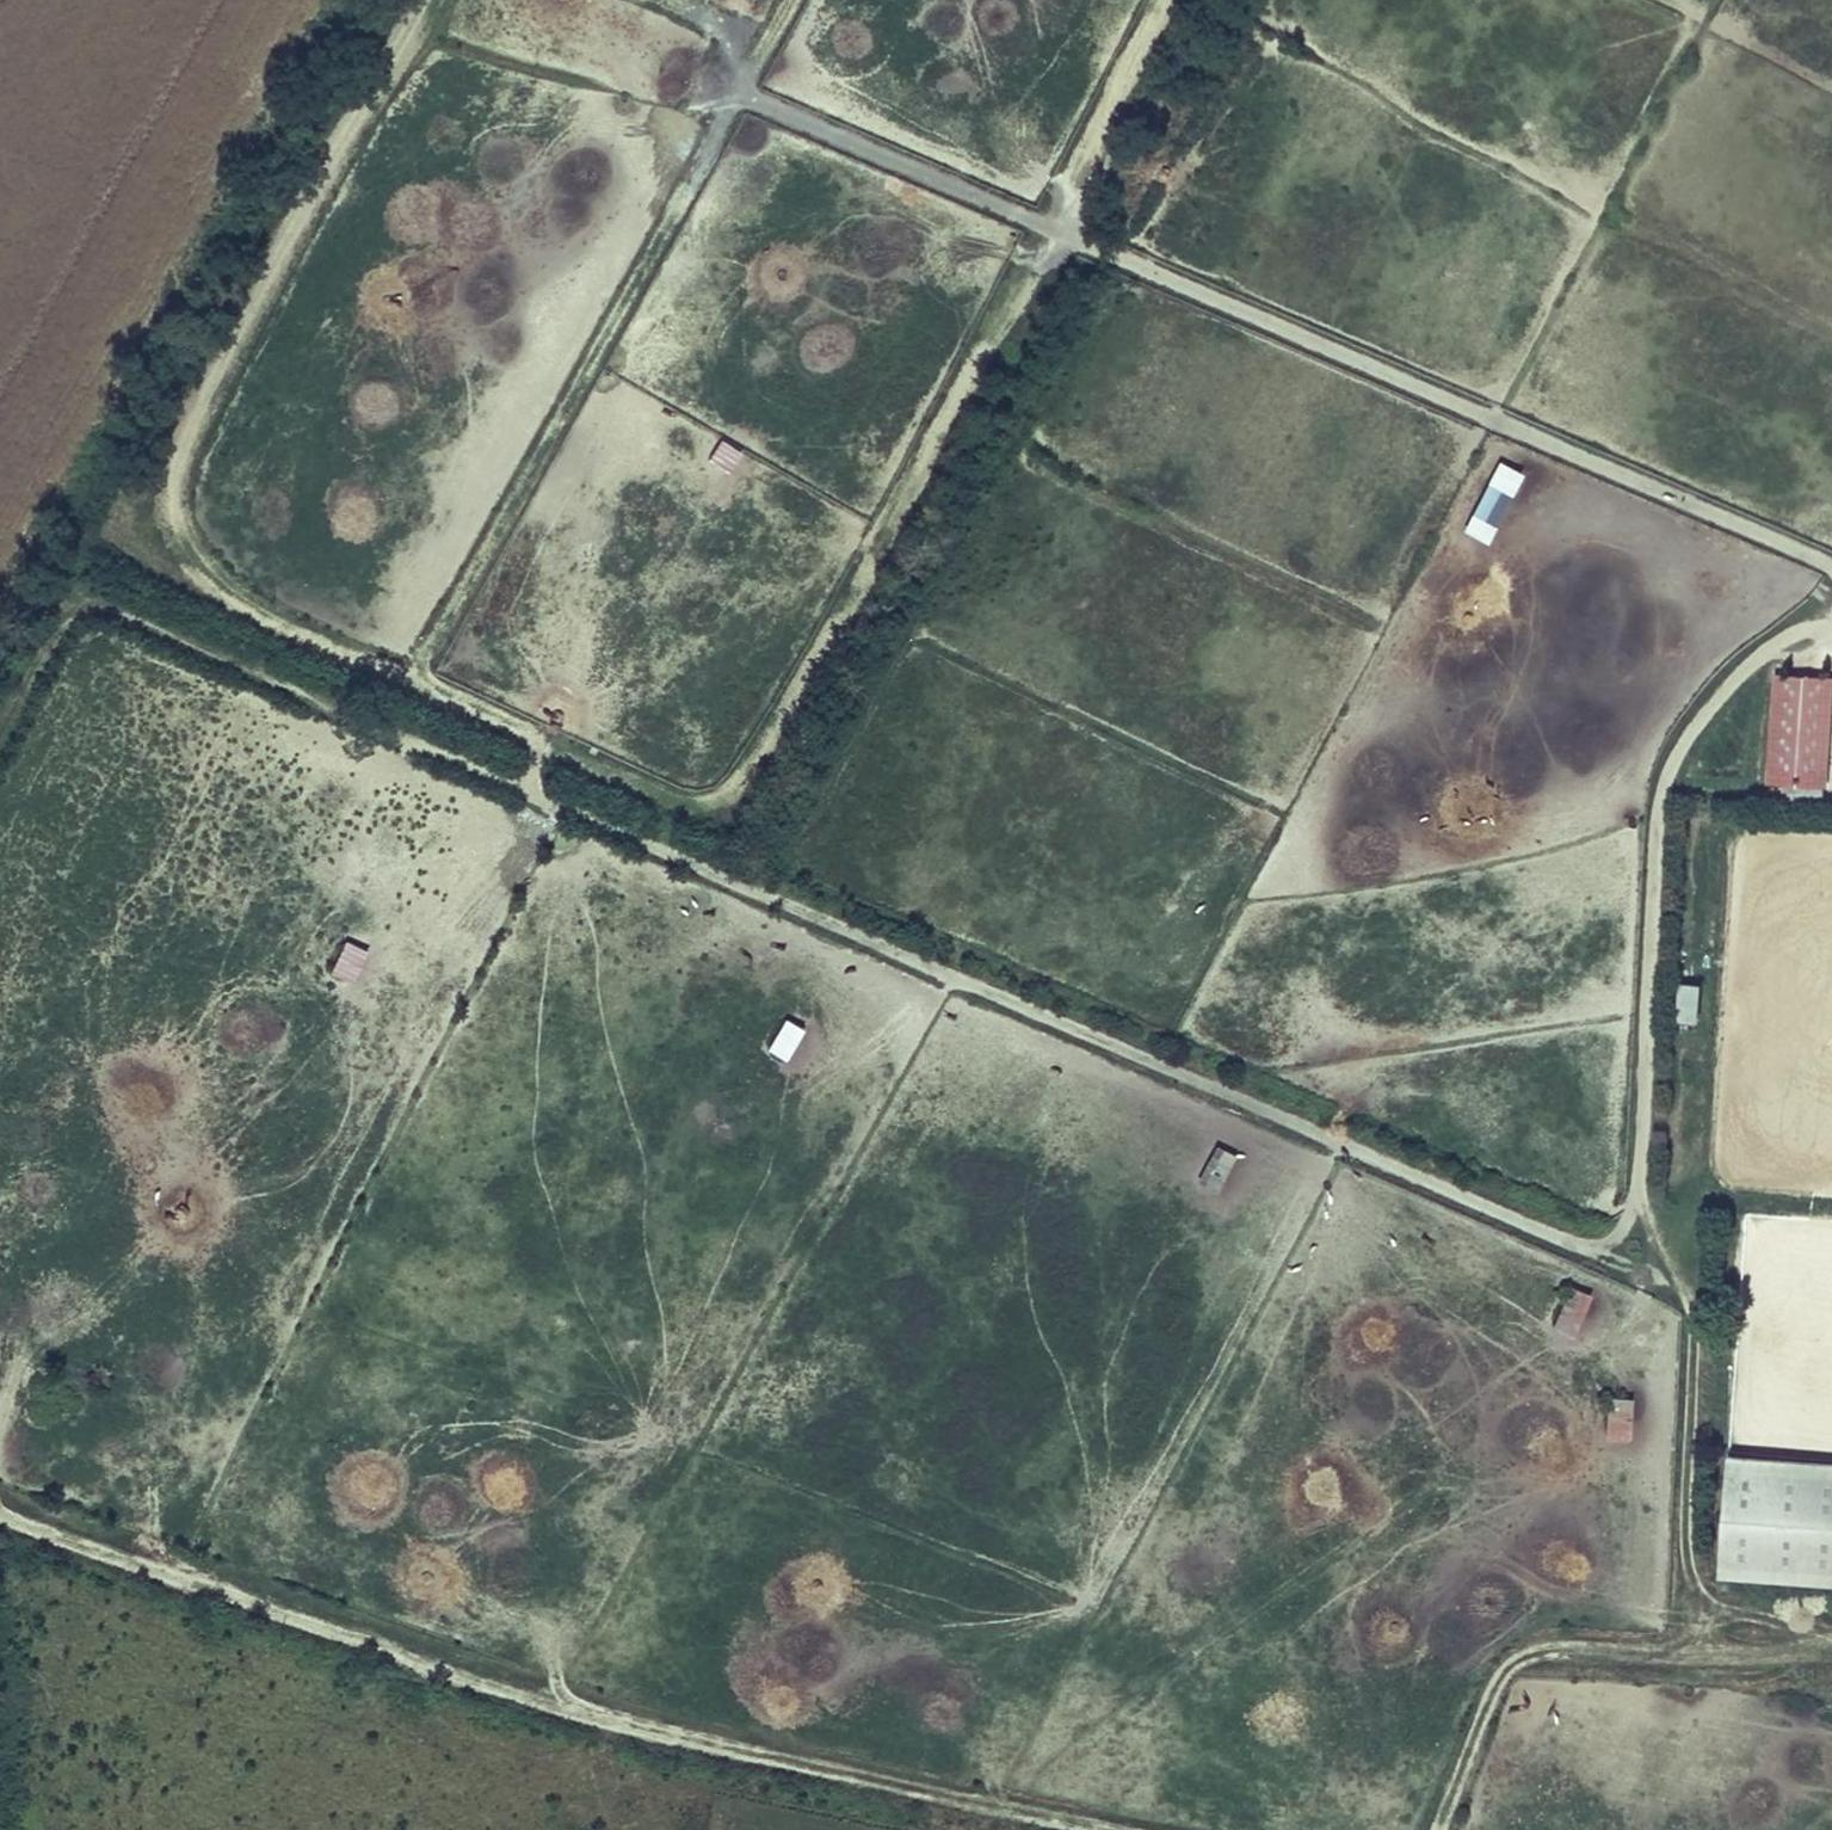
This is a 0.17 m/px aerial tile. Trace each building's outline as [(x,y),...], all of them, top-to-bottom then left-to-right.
[(729,472),(742,451),(721,438),(708,458),(729,472)] [(1486,544),(1524,472),(1499,459),(1461,531),(1486,544)] [(1764,791),(1829,794),(1831,730),(1831,675),(1770,672),(1764,791)] [(342,940),(330,974),(356,983),(368,950),(342,940)] [(1700,1022),(1702,983),(1679,982),(1677,1021),(1700,1022)] [(785,1016),(766,1050),(786,1061),(805,1027),(785,1016)] [(1219,1192),(1236,1155),(1215,1146),(1199,1183),(1219,1192)] [(1566,1286),(1554,1330),(1578,1336),(1589,1292),(1566,1286)] [(1607,1397),(1605,1439),(1631,1440),(1633,1398),(1607,1397)] [(1727,1456),(1719,1581),(1831,1588),(1831,1463),(1727,1456)]
